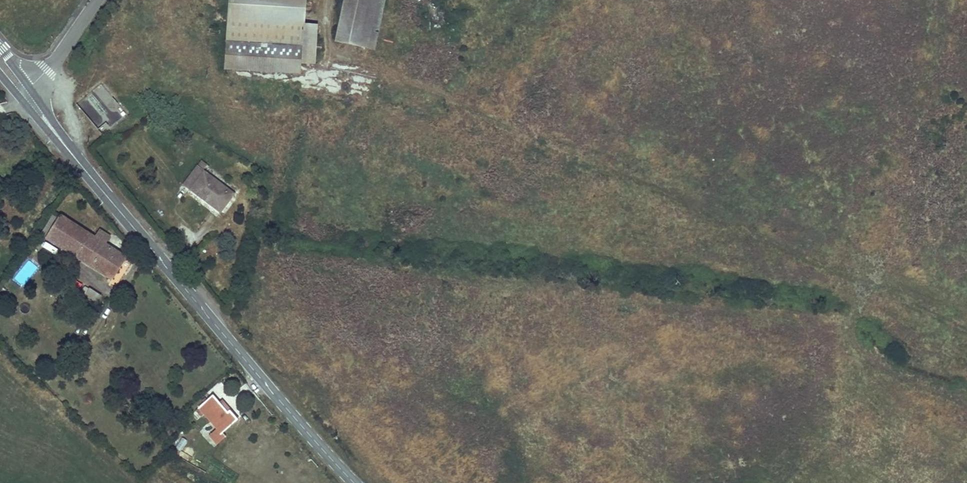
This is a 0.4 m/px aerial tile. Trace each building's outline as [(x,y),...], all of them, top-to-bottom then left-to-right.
[(224,70),(300,75),(301,64),(314,65),(316,26),(304,25),(305,0),(228,0),(224,70)] [(335,41),(374,50),(385,0),(344,0),(335,41)] [(106,132),(126,112),(98,85),(78,105),(106,132)] [(202,161),(184,185),(220,213),(234,195),(227,190),(226,192),(219,186),(220,185),(202,172),(207,165),(202,161)] [(41,235),(45,238),(60,216),(55,213),(41,235)] [(45,238),(55,244),(70,222),(60,216),(45,238)] [(55,244),(76,258),(90,236),(70,222),(55,244)] [(76,258),(111,280),(126,258),(105,245),(110,237),(99,230),(94,238),(90,236),(76,258)] [(43,241),(40,247),(55,254),(58,249),(43,241)] [(101,297),(89,289),(85,295),(97,303),(101,297)] [(219,404),(211,396),(195,411),(201,417),(204,414),(221,434),(236,420),(229,411),(227,413),(219,404)] [(237,419),(222,402),(219,404),(227,413),(229,411),(236,420),(237,419)] [(176,420),(165,407),(160,411),(172,424),(176,420)] [(180,452),(187,441),(182,438),(175,449),(180,452)] [(177,457),(180,452),(175,449),(172,454),(177,457)]
